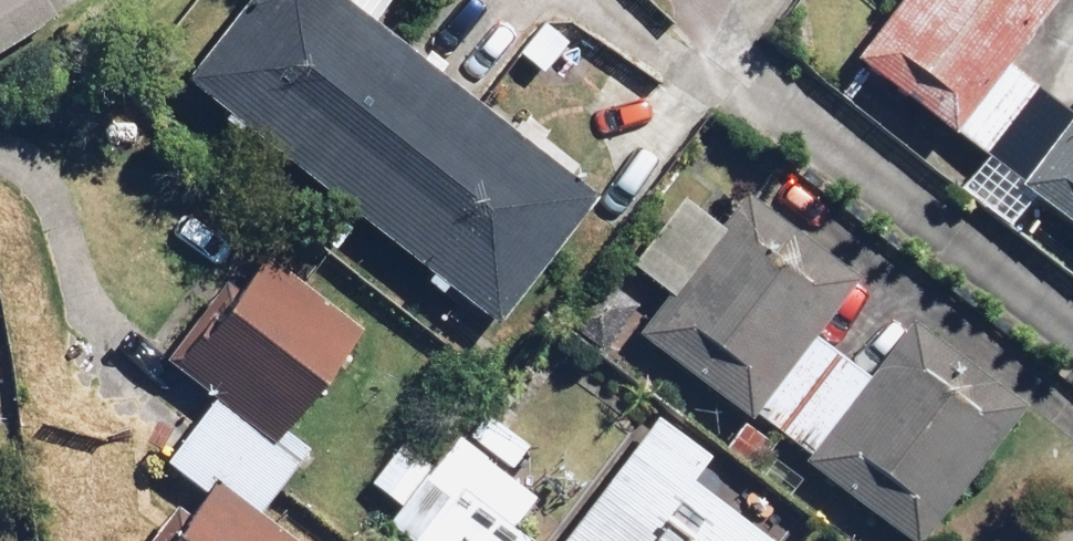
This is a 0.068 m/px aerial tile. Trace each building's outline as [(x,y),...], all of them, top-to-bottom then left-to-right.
[(58,0),(0,0),(0,63),(68,13),(58,0)] [(195,76),(507,320),(607,192),(362,0),(254,0),(195,76)] [(867,52),(970,131),(1072,210),(1072,107),(1020,66),(1071,0),(906,0),(867,52)] [(860,280),(750,196),(730,222),(687,189),(634,257),(677,290),(643,334),(753,419),(910,540),(928,540),(1029,411),(895,308),(854,361),(819,333),(860,280)] [(269,252),(178,357),(284,449),(374,343),(269,252)] [(673,408),(567,540),(823,540),(829,533),(673,408)] [(455,436),(437,463),(406,441),(378,482),(409,504),(393,528),(412,540),(533,540),(537,536),(520,525),(541,494),(455,436)] [(212,466),(153,540),(308,540),(212,466)]
